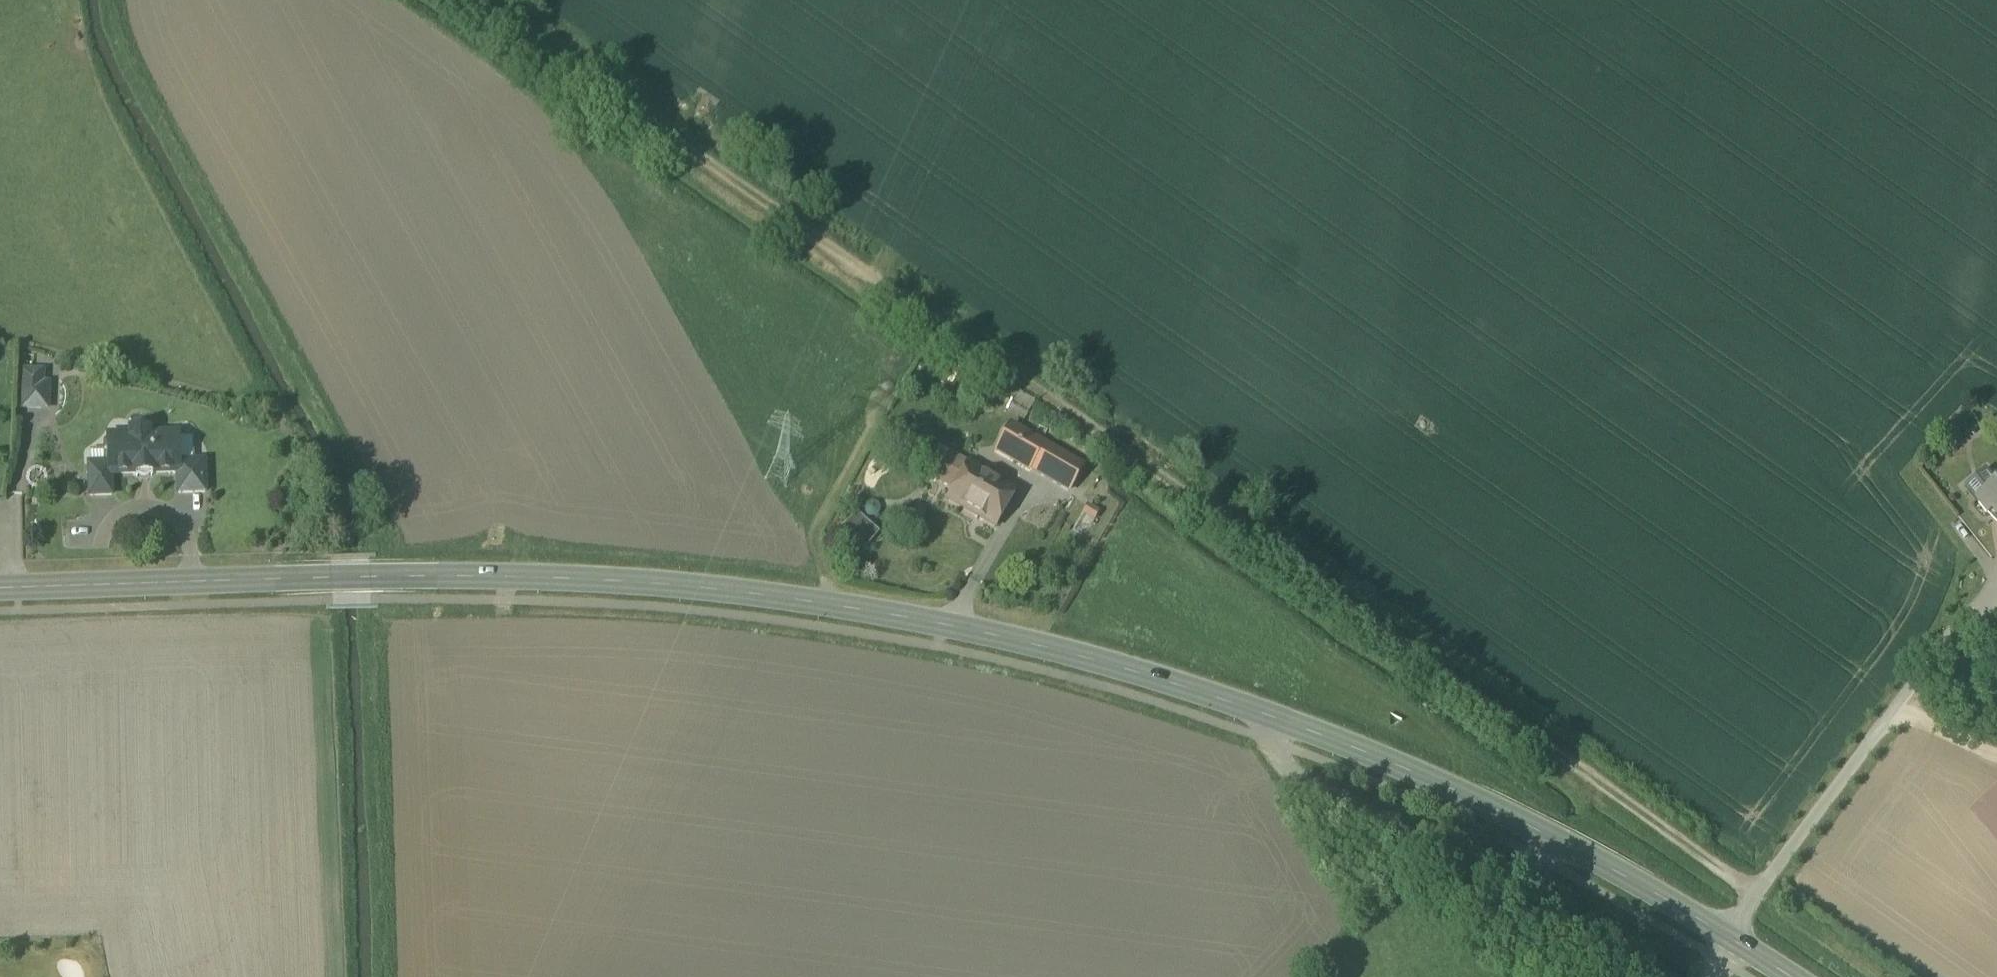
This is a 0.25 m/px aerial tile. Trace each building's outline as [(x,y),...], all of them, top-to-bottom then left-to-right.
[(34,352),(20,350),(18,409),(32,410),(34,352)] [(1043,445),(1012,427),(998,451),(998,450),(997,451),(1029,469),(1030,468),(1043,445)] [(178,437),(150,438),(149,433),(131,433),(132,438),(110,439),(110,441),(105,445),(105,453),(110,457),(110,466),(111,476),(112,476),(139,475),(151,474),(151,475),(178,474),(179,474),(178,464),(178,437)] [(1082,468),(1043,445),(1030,468),(1069,491),(1082,468)] [(954,490),(968,466),(950,456),(936,480),(954,490)] [(205,464),(178,464),(179,474),(178,474),(179,495),(206,494),(205,464)] [(1016,491),(969,464),(968,466),(954,490),(948,501),(994,528),(1016,491)] [(110,466),(89,467),(90,498),(112,497),(112,476),(111,476),(110,466)] [(1981,510),(1996,528),(1996,497),(1981,510)]
